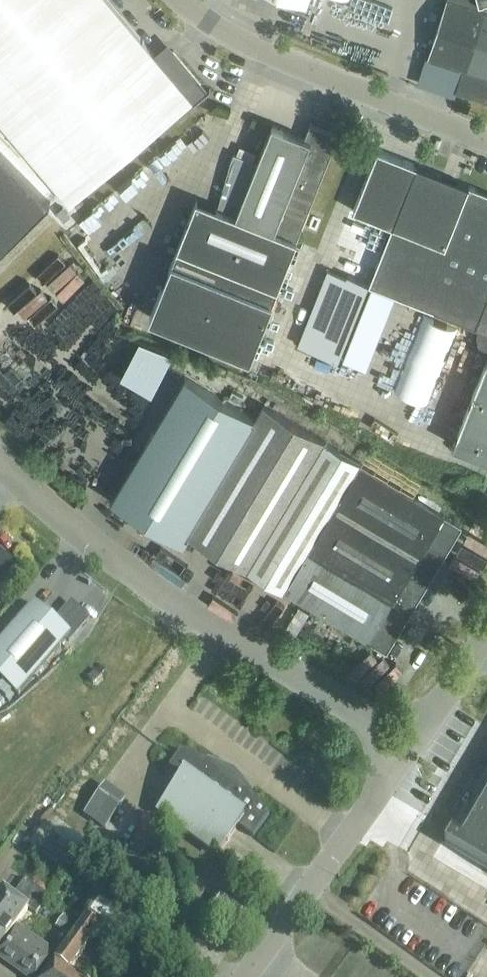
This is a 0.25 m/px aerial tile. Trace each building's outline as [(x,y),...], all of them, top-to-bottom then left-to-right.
[(53,185),(69,204),(92,185),(191,101),(193,104),(209,91),(168,42),(153,55),(112,7),(107,0),(0,0),(0,122),(53,185)] [(427,57),(463,68),(456,91),(486,101),(486,0),(446,0),(427,57)] [(250,358),(338,135),(310,124),(304,138),(271,126),(235,216),(196,200),(149,318),(250,358)] [(353,211),(391,227),(378,261),(368,286),(478,329),(476,335),(476,341),(479,346),(483,351),(486,352),(486,195),(462,185),(377,151),(363,185),(353,211)] [(49,202),(0,152),(0,251),(49,202)] [(62,207),(56,213),(63,222),(70,216),(62,207)] [(328,271),(298,346),(338,362),(367,288),(346,279),(328,271)] [(398,392),(433,405),(459,330),(424,318),(398,392)] [(119,377),(153,391),(170,351),(136,337),(119,377)] [(451,446),(486,460),(486,356),(451,446)] [(184,375),(108,500),(184,547),(188,539),(190,536),(367,642),(368,641),(386,652),(460,528),(441,517),(442,516),(359,466),(361,463),(325,441),(325,442),(263,404),(255,419),(184,375)] [(19,569),(0,552),(0,591),(19,569)] [(207,597),(231,608),(243,583),(218,572),(207,597)] [(0,642),(0,682),(18,697),(66,642),(69,644),(91,619),(71,602),(55,620),(35,602),(0,642)] [(295,635),(308,613),(298,607),(285,629),(295,635)] [(207,761),(181,751),(165,774),(178,783),(156,814),(217,859),(239,828),(253,838),(269,815),(251,794),(253,791),(234,770),(208,759),(207,761)] [(445,843),(486,868),(486,772),(445,843)] [(104,830),(126,800),(105,785),(83,815),(104,830)] [(62,871),(77,851),(58,836),(42,856),(62,871)] [(49,898),(24,880),(12,898),(2,892),(0,895),(0,947),(27,909),(36,916),(49,898)] [(70,972),(100,929),(107,934),(110,930),(123,939),(132,926),(119,916),(126,907),(107,893),(88,920),(86,919),(45,976),(76,976),(70,972)] [(40,943),(16,926),(0,949),(0,959),(19,973),(40,943)] [(19,973),(25,976),(40,976),(56,954),(40,943),(19,973)]
